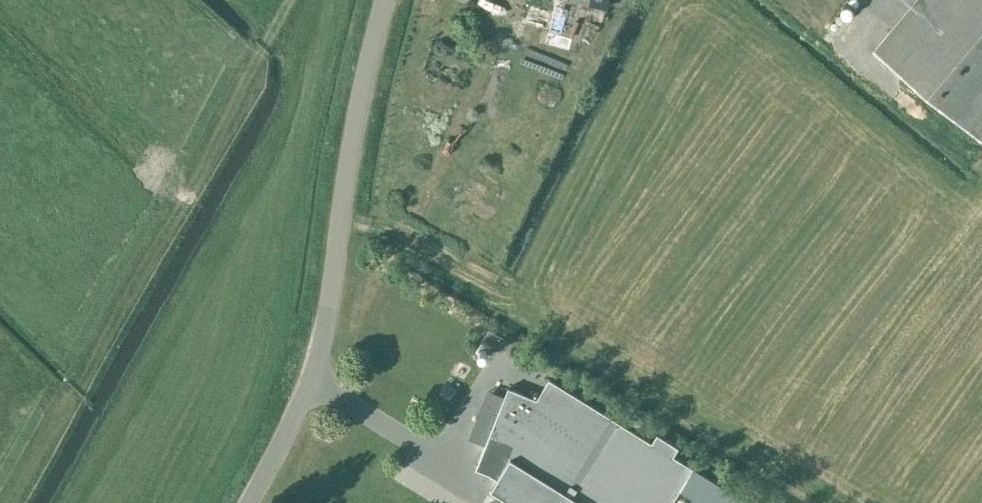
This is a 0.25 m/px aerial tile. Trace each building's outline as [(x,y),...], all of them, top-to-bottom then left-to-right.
[(607,9),(609,0),(573,0),(607,9)] [(873,51),(979,141),(981,137),(981,0),(916,0),(873,51)] [(526,6),(525,20),(541,22),(543,8),(526,6)] [(476,470),(492,476),(497,479),(490,489),(512,502),(671,502),(692,470),(671,457),(677,447),(656,433),(650,444),(549,380),(537,399),(508,388),(476,470)] [(427,427),(422,424),(421,424),(416,430),(423,434),(427,427)] [(689,502),(749,502),(694,468),(679,491),(691,499),(689,502)]
